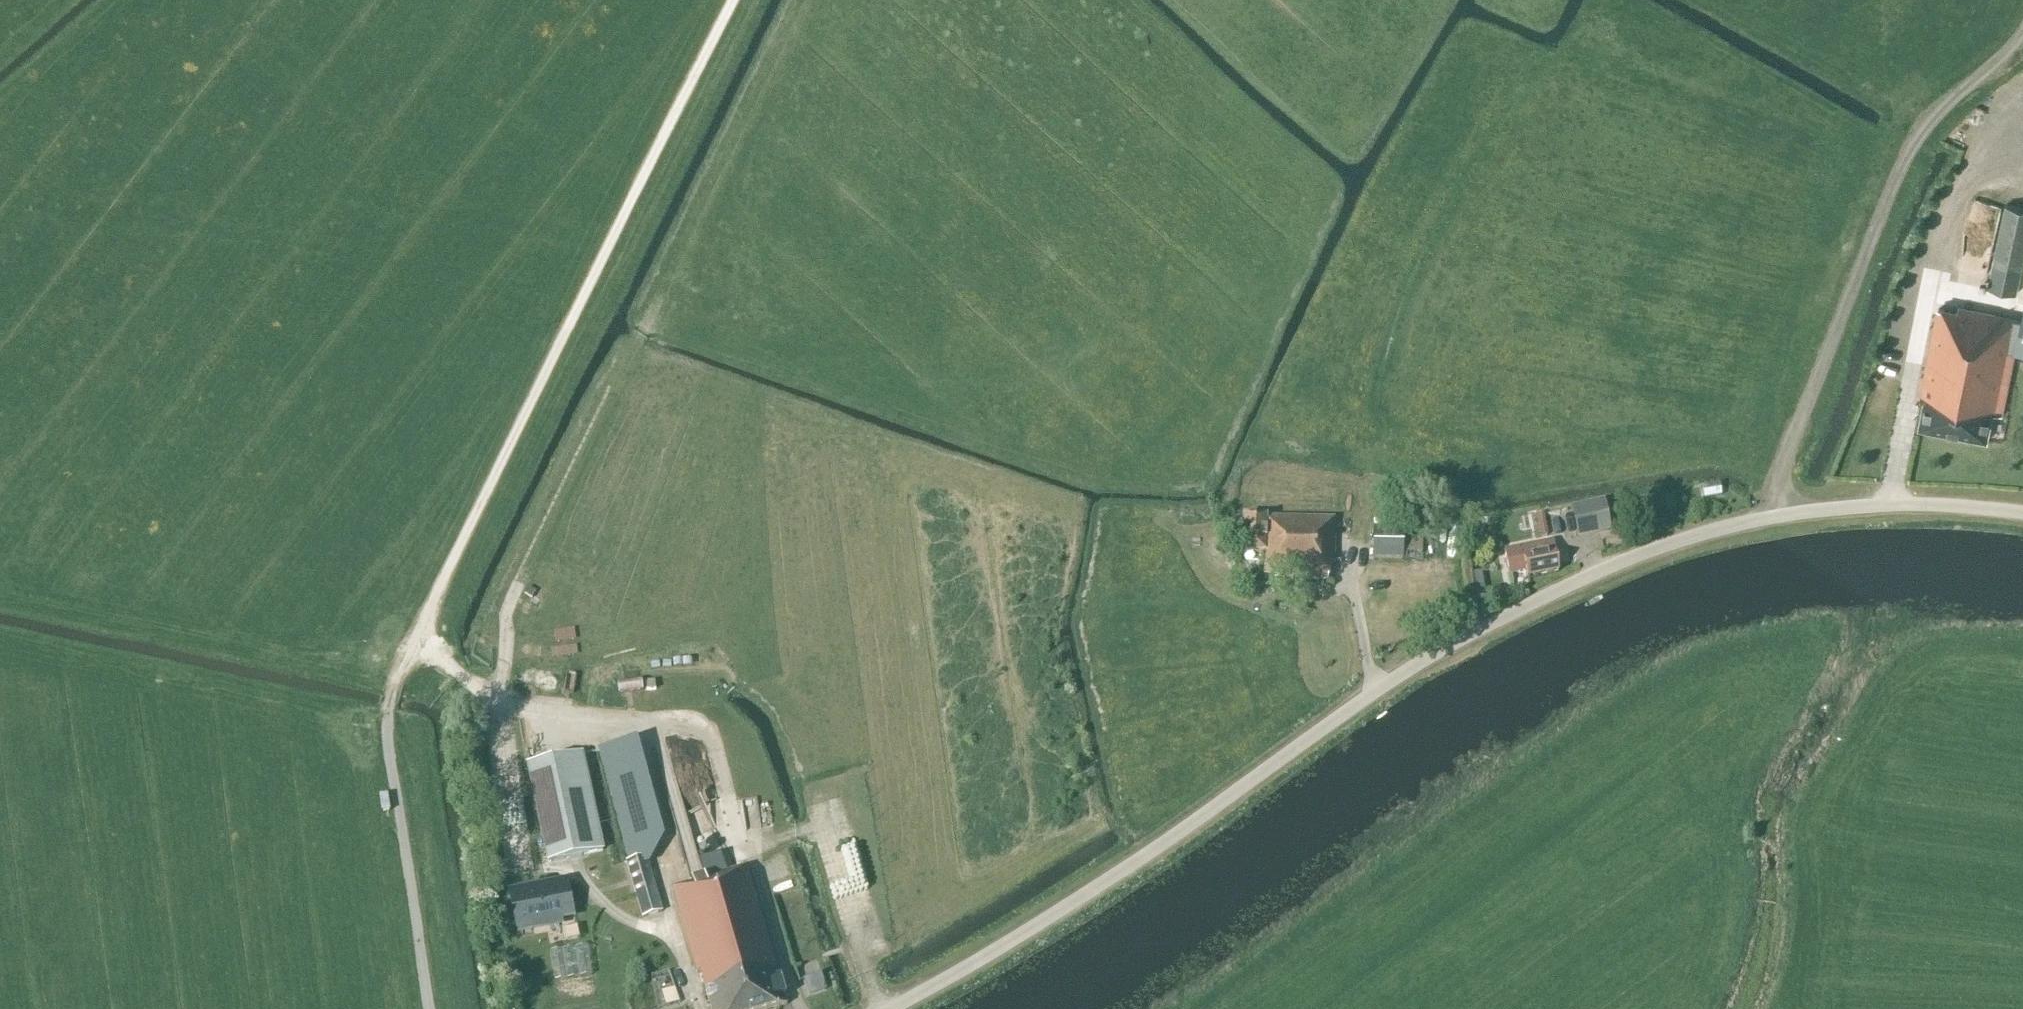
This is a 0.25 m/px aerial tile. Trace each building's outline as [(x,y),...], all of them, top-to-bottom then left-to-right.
[(2022,262),(2022,261),(2022,209),(2004,205),(1994,256),(1987,288),(2016,294),(2022,262)] [(2000,414),(2019,319),(1958,307),(1957,311),(1938,307),(1919,398),(1923,399),(1918,427),(1986,440),(1991,413),(2000,414)] [(2014,352),(2022,354),(2022,319),(2014,352)] [(1596,527),(1594,515),(1592,504),(1578,507),(1580,517),(1582,529),(1583,534),(1597,531),(1596,527)] [(1552,529),(1548,508),(1538,509),(1542,531),(1552,529)] [(1333,563),(1333,519),(1264,519),(1264,518),(1241,518),(1241,553),(1263,554),(1263,577),(1285,577),(1285,580),(1327,581),(1328,563),(1333,563)] [(1422,554),(1422,532),(1403,532),(1403,530),(1373,529),(1372,559),(1402,560),(1402,553),(1422,554)] [(1554,554),(1552,543),(1537,546),(1536,545),(1503,551),(1508,575),(1525,572),(1526,578),(1558,572),(1555,554),(1554,554)] [(565,668),(558,687),(568,691),(575,671),(565,668)] [(618,678),(621,690),(645,685),(642,673),(618,678)] [(597,750),(628,864),(645,858),(647,865),(649,865),(663,837),(636,740),(597,750)] [(547,863),(602,851),(581,754),(527,765),(547,863)] [(723,855),(699,861),(704,880),(672,889),(696,974),(700,973),(710,1008),(776,1008),(786,1006),(746,868),(729,873),(723,855)] [(642,919),(660,913),(647,865),(645,858),(628,864),(627,864),(642,919)] [(512,896),(519,936),(572,925),(564,886),(512,896)] [(592,971),(591,942),(554,944),(555,972),(592,971)] [(821,968),(804,975),(811,993),(828,986),(821,968)]
